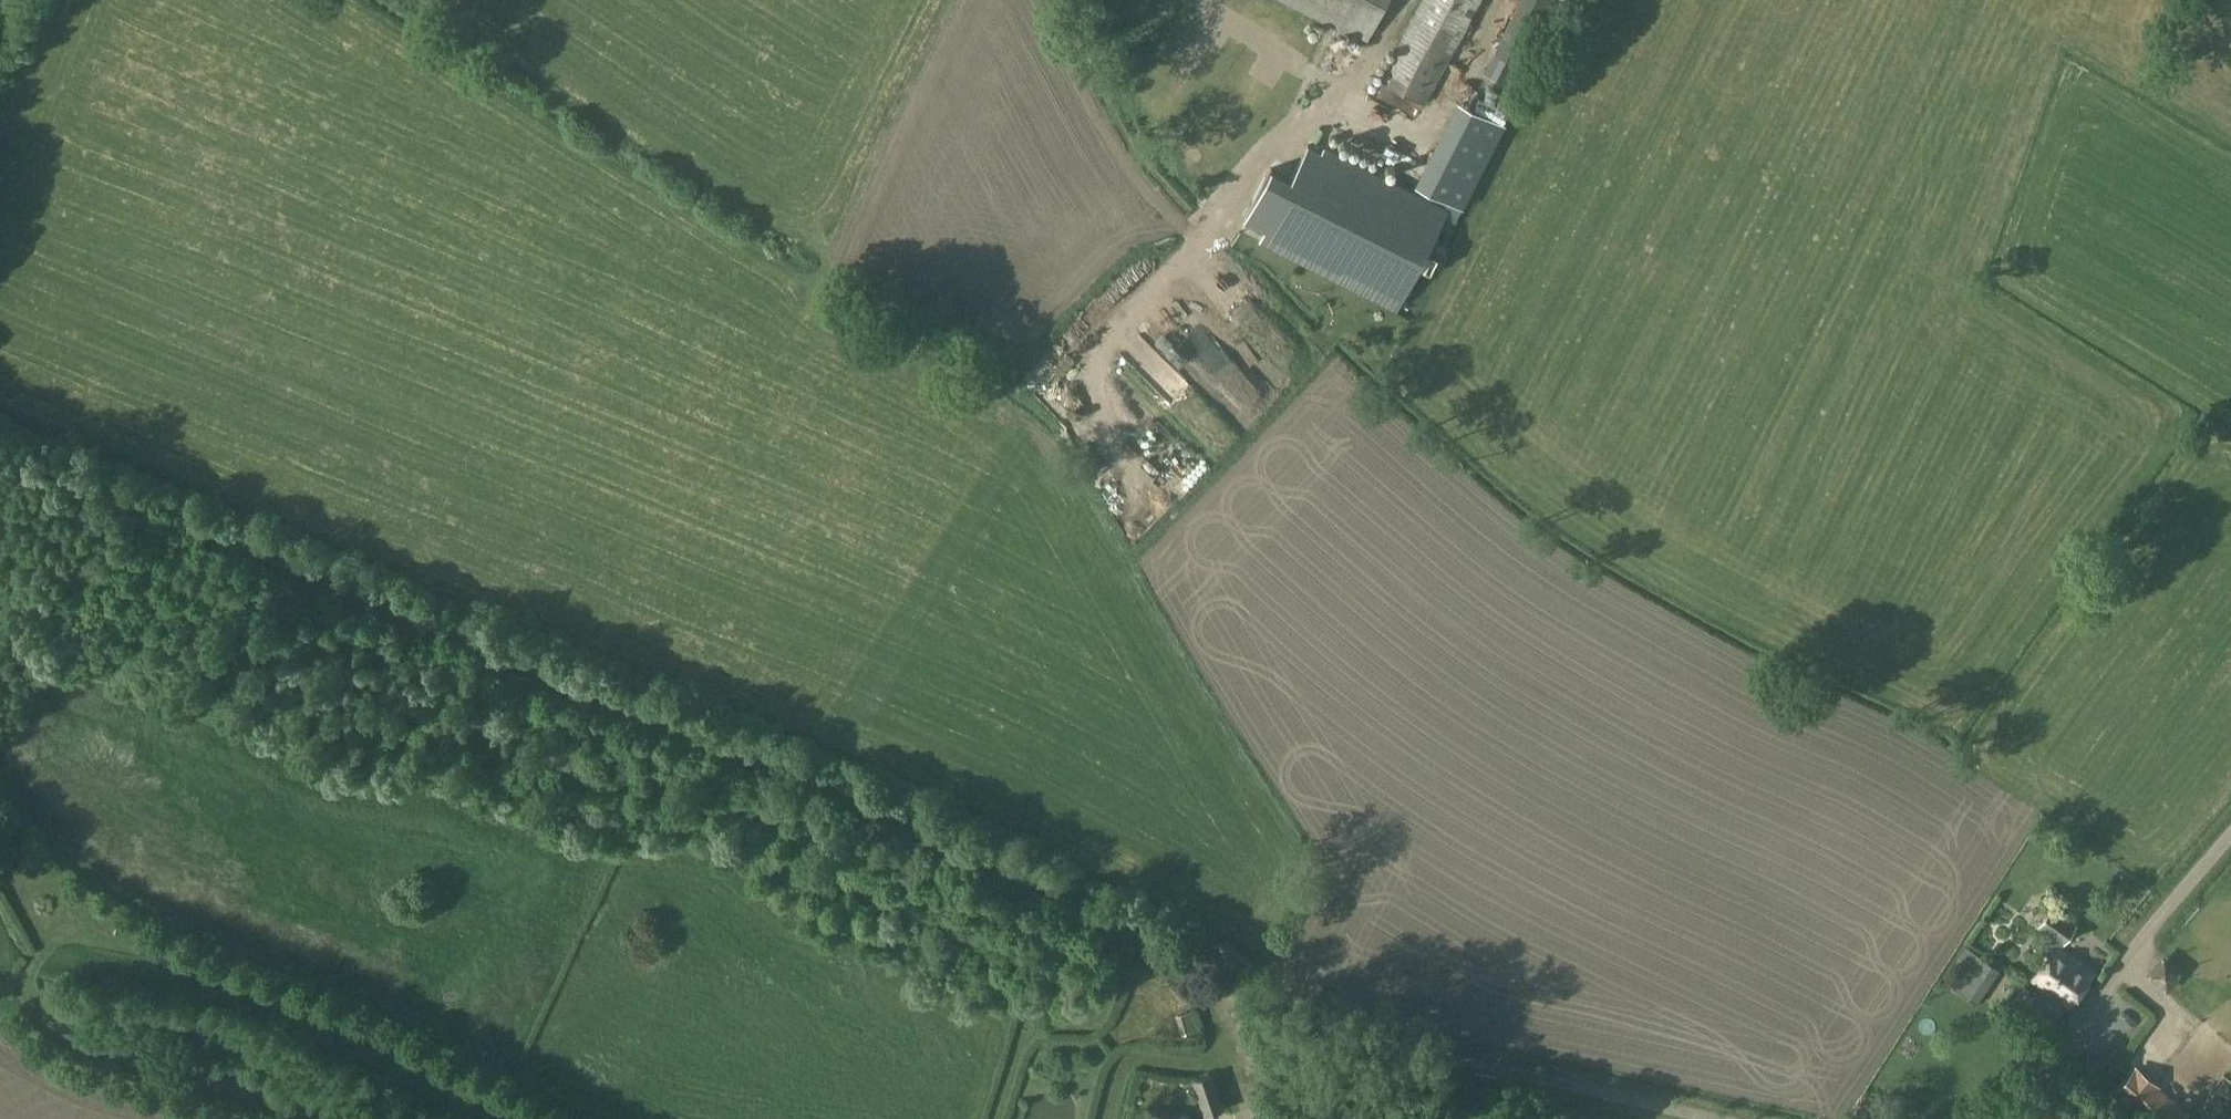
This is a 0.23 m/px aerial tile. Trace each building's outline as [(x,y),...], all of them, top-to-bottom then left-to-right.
[(1365,44),(1389,0),(1281,0),(1365,44)] [(1388,64),(1380,80),(1425,103),(1480,0),(1422,0),(1394,53),(1393,55),(1388,64)] [(1455,199),(1492,121),(1460,106),(1424,185),(1455,199)] [(1405,130),(1394,146),(1412,157),(1422,141),(1405,130)] [(1291,178),(1270,168),(1243,221),(1264,231),(1261,236),(1399,306),(1418,268),(1431,274),(1441,255),(1428,248),(1448,210),(1372,172),(1323,147),(1321,152),(1307,145),(1291,178)] [(1365,290),(1345,300),(1351,313),(1371,303),(1365,290)] [(2051,954),(2034,980),(2043,986),(2025,1013),(2049,1029),(2067,1002),(2072,1005),(2096,970),(2059,944),(2061,942),(2063,943),(2076,924),(2051,906),(2038,925),(2052,936),(2043,948),(2051,954)] [(1974,953),(1965,947),(1955,962),(1964,968),(1974,953)] [(1188,1011),(1175,1015),(1180,1034),(1194,1030),(1188,1011)] [(2117,1091),(2150,1118),(2185,1118),(2189,1115),(2136,1069),(2117,1091)] [(1223,1109),(1212,1073),(1192,1079),(1204,1116),(1223,1109)] [(1132,1118),(1169,1118),(1172,1109),(1137,1100),(1132,1118)]
